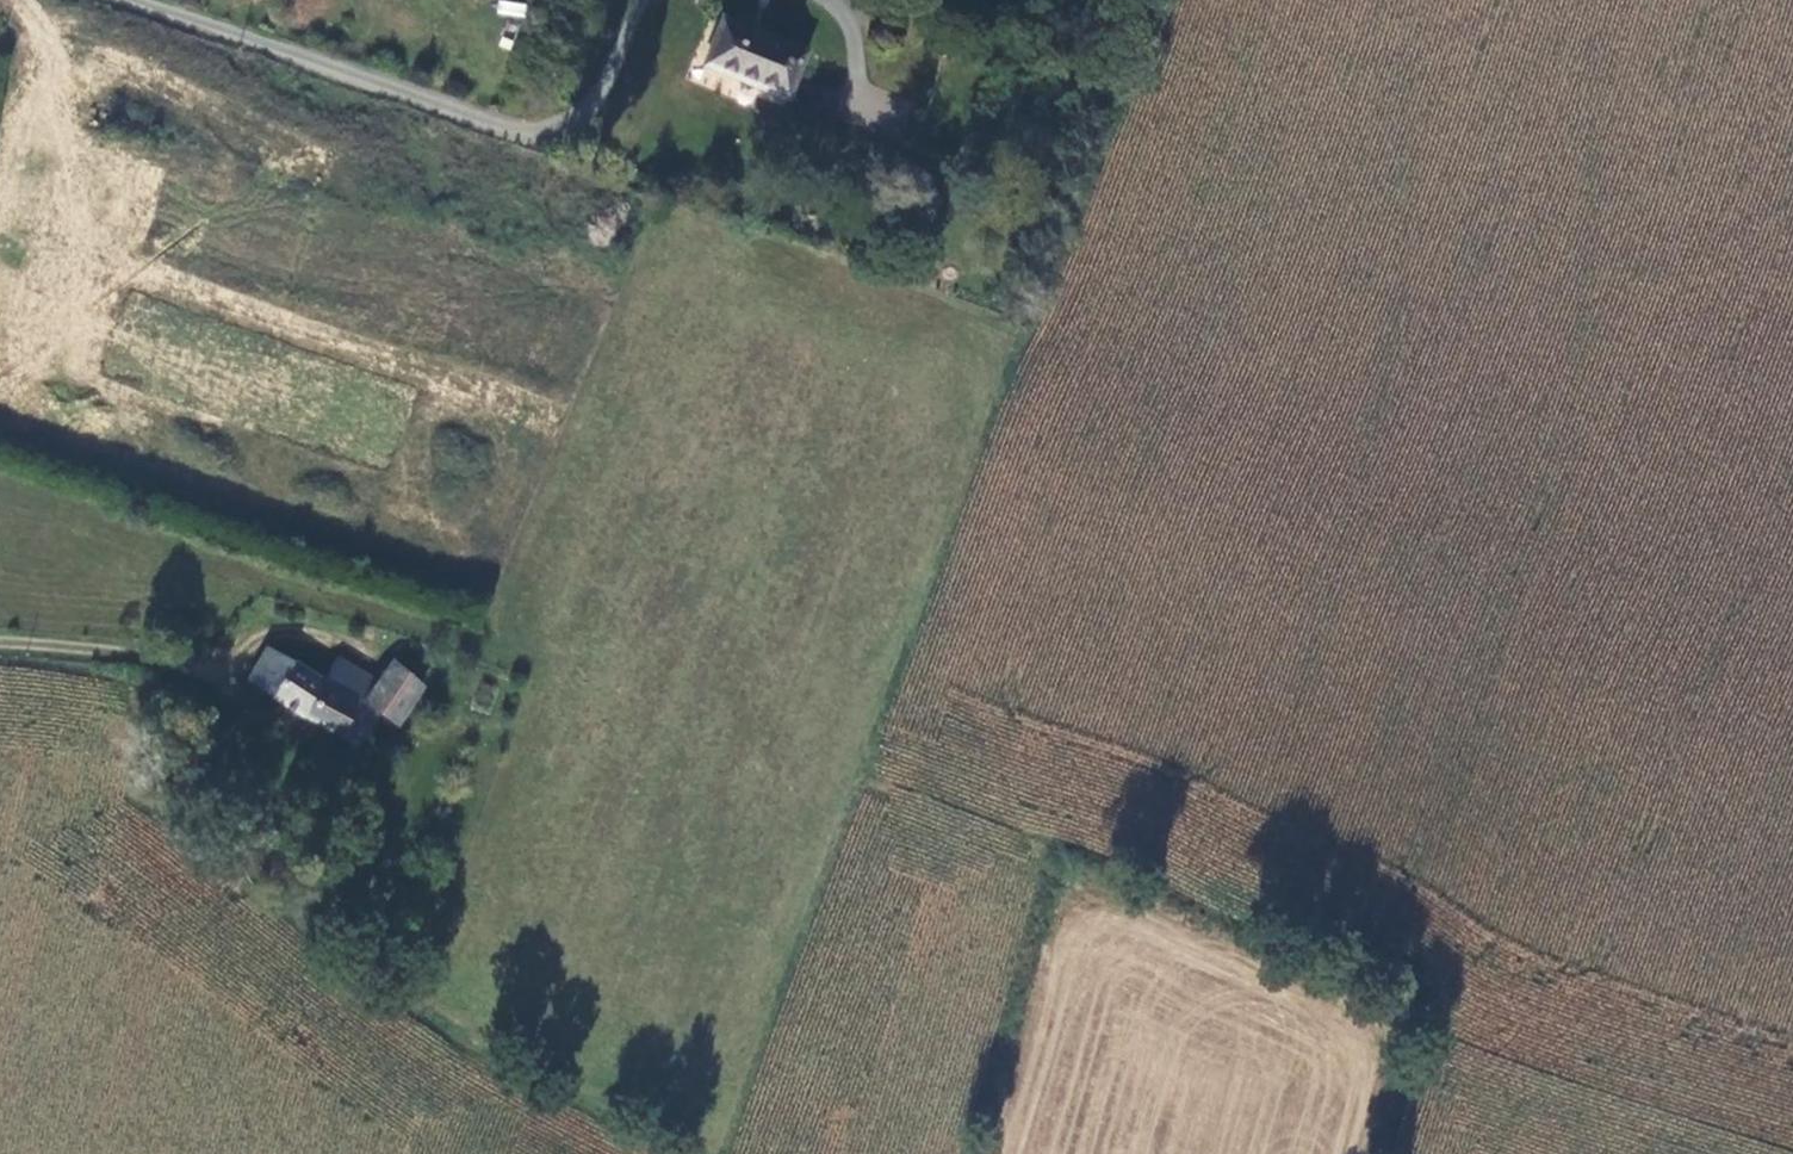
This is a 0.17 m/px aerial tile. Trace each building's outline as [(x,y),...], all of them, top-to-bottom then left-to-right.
[(524,18),(526,3),(509,0),(498,0),(496,13),(524,18)] [(971,8),(985,13),(991,0),(975,0),(971,8)] [(809,50),(724,18),(704,67),(785,101),(809,50)] [(323,684),(270,653),(250,683),(307,716),(339,731),(353,702),(323,684)] [(366,705),(382,681),(340,655),(323,684),(353,702),(359,701),(366,705)] [(382,681),(366,705),(378,713),(397,725),(423,685),(395,661),(382,681)] [(359,741),(378,713),(366,705),(359,701),(353,702),(339,731),(359,741)]
